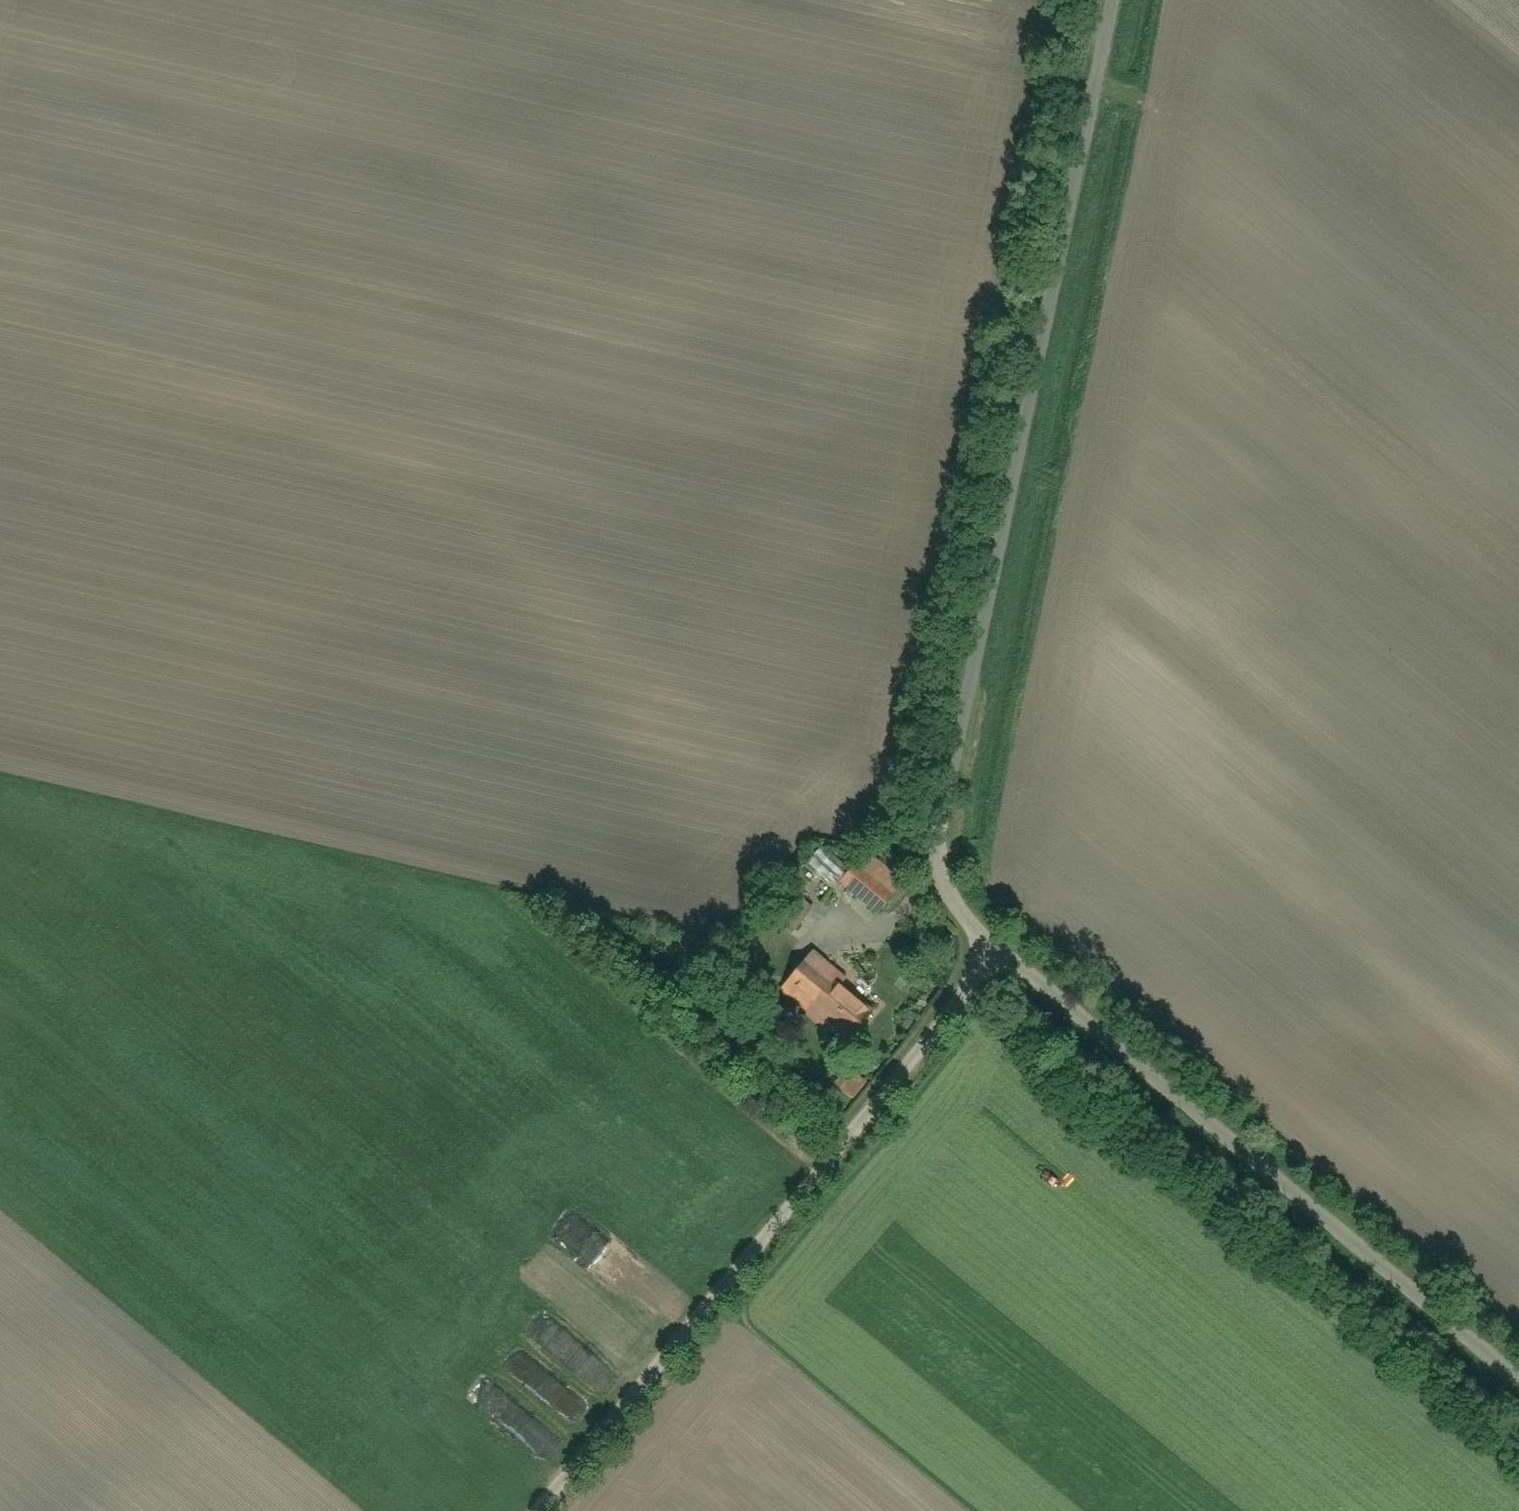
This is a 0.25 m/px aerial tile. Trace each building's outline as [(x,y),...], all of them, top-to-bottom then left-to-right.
[(808,855),(840,885),(844,882),(880,915),(907,885),(866,848),(849,866),(822,841),(808,855)] [(785,992),(842,1042),(864,1017),(842,997),(854,984),(820,953),(785,992)]
